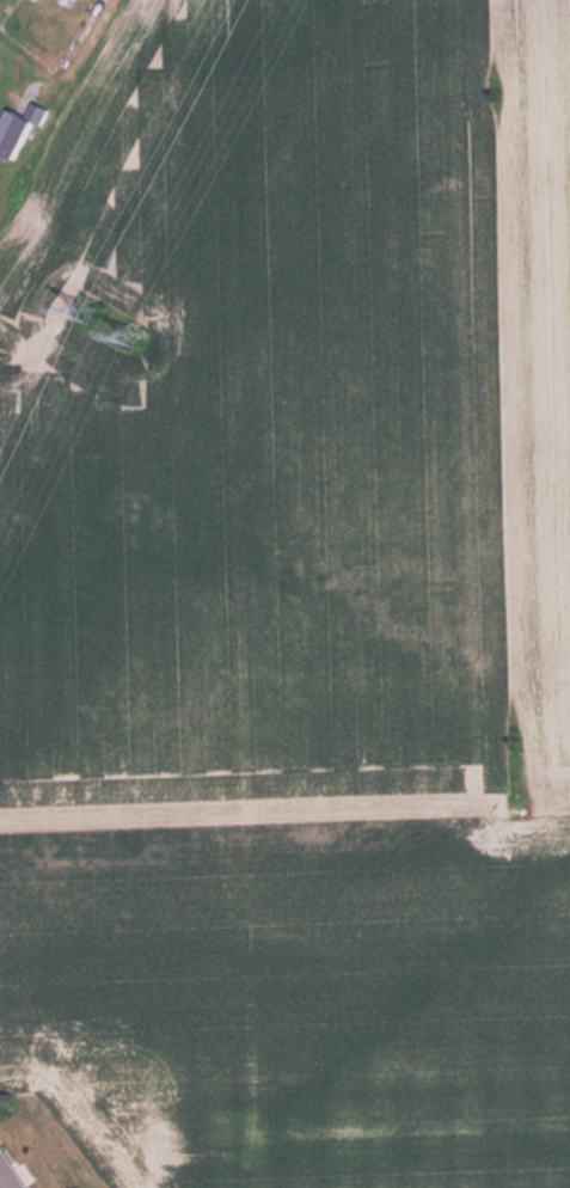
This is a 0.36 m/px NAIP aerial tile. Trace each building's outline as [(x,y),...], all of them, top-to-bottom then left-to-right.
[(0,123),(0,152),(13,158),(31,120),(39,124),(46,109),(30,101),(24,115),(8,108),(0,123)] [(0,1145),(0,1187),(26,1187),(0,1145)]
